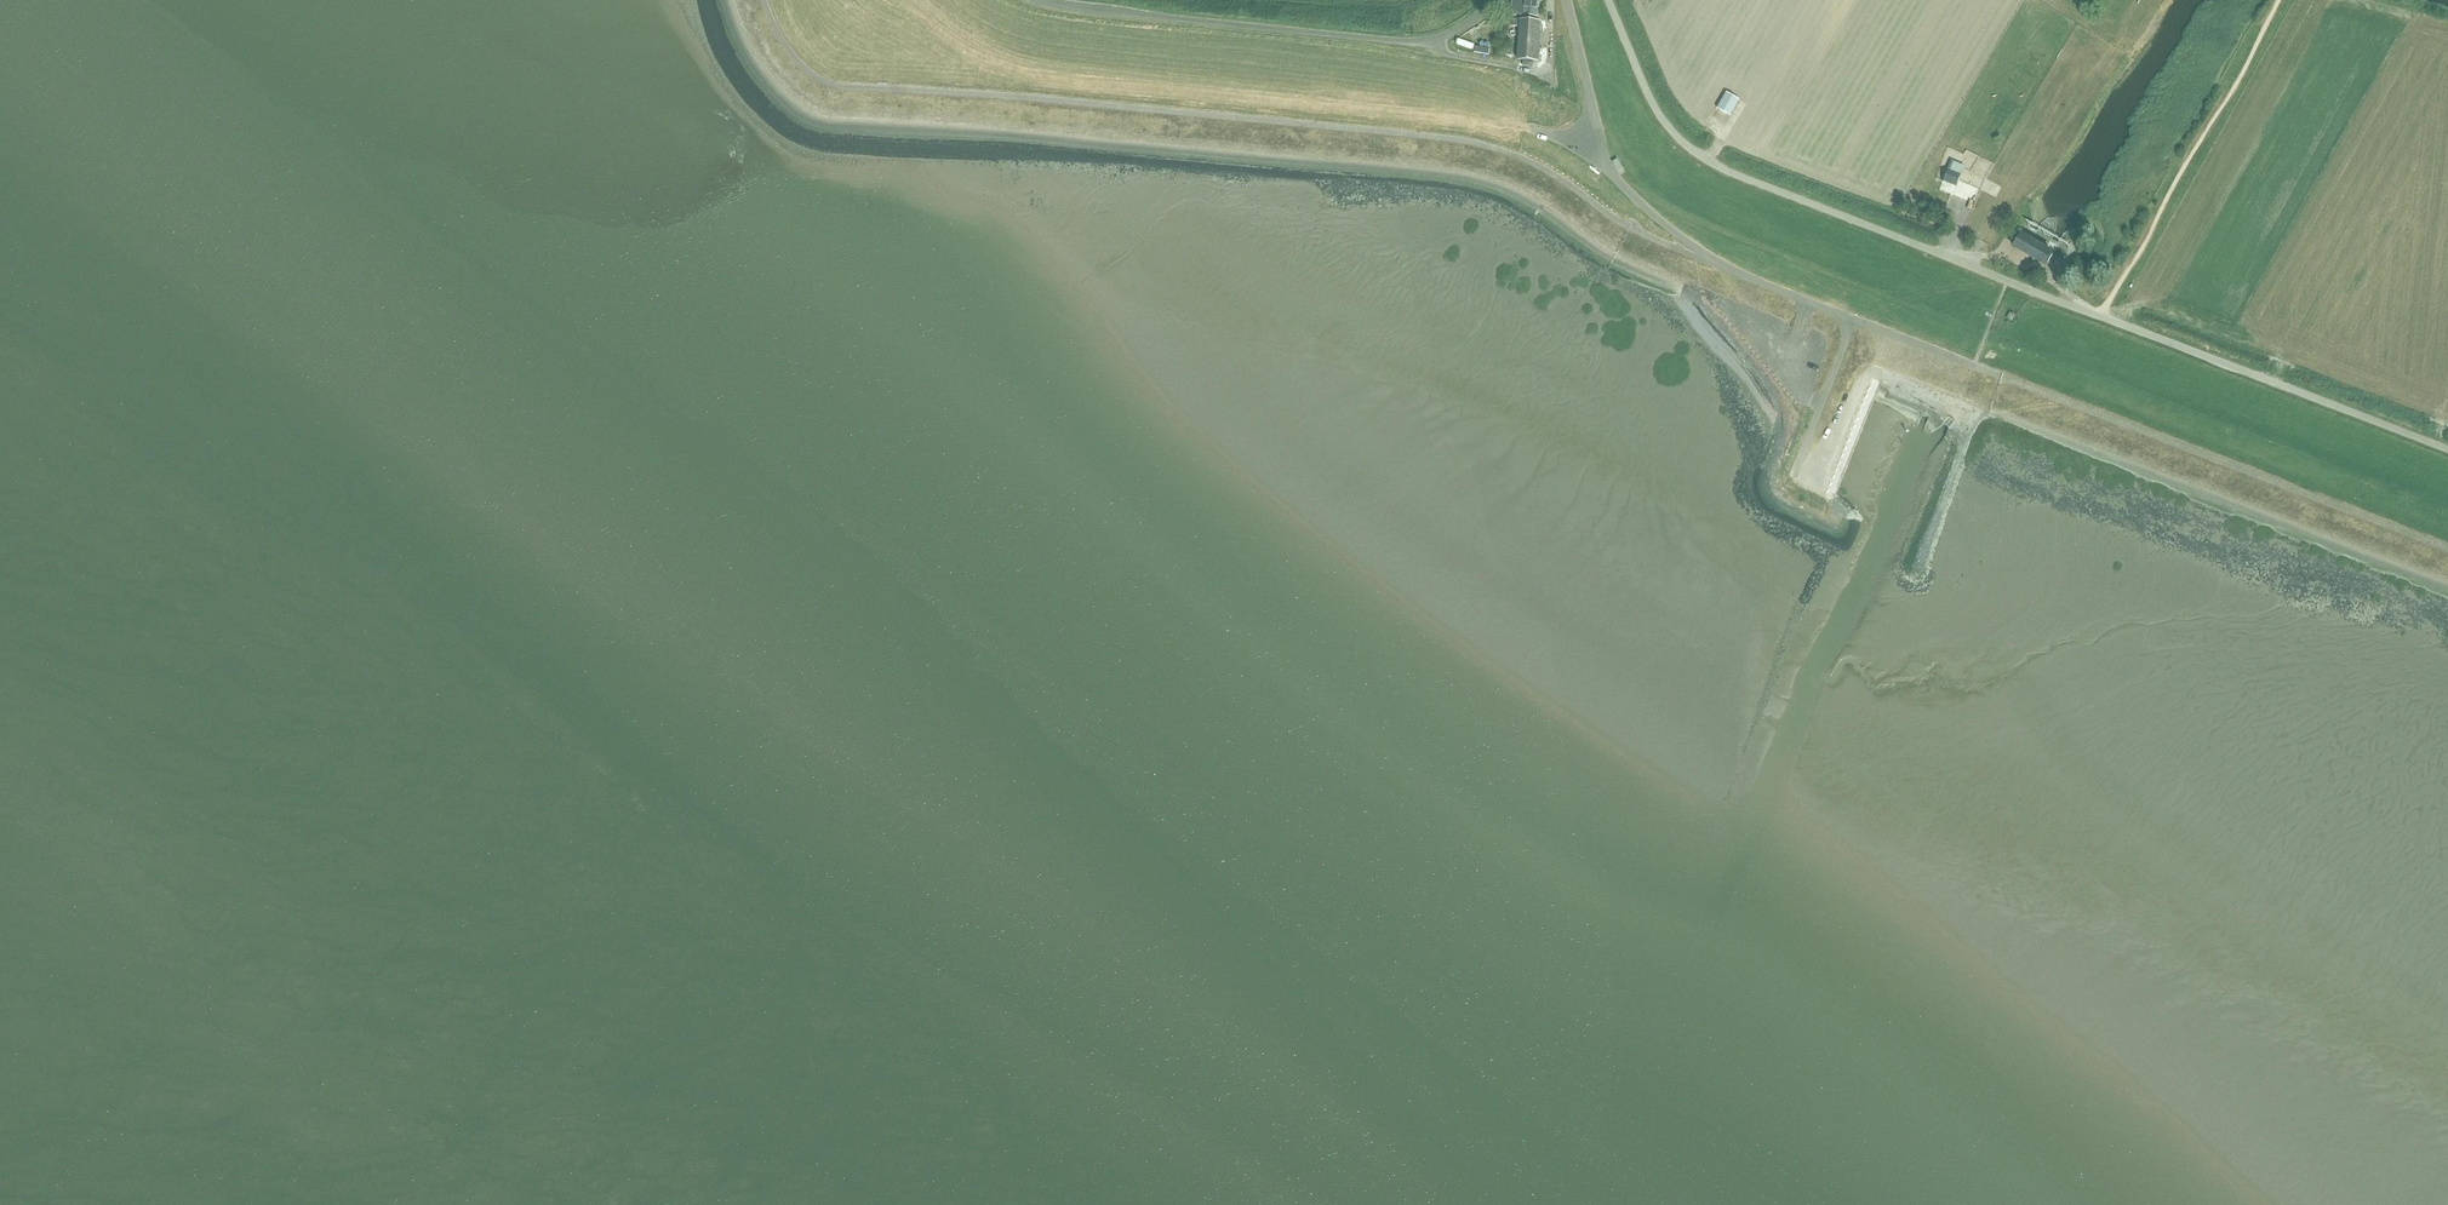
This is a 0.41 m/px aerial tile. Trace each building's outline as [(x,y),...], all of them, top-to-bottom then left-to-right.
[(1538,15),(1539,0),(1514,0),(1513,14),(1526,14),(1526,15),(1538,16),(1538,15)] [(1539,61),(1542,22),(1521,21),(1518,60),(1539,61)] [(1718,108),(1731,116),(1740,100),(1727,92),(1718,108)] [(1623,168),(1618,159),(1613,162),(1619,171),(1623,168)] [(1943,181),(1957,187),(1962,174),(1948,169),(1943,181)] [(2046,265),(2053,254),(2021,235),(2014,246),(2046,265)] [(2064,263),(2070,246),(2063,243),(2056,260),(2064,263)] [(2010,313),(2007,319),(2012,322),(2016,316),(2010,313)]
